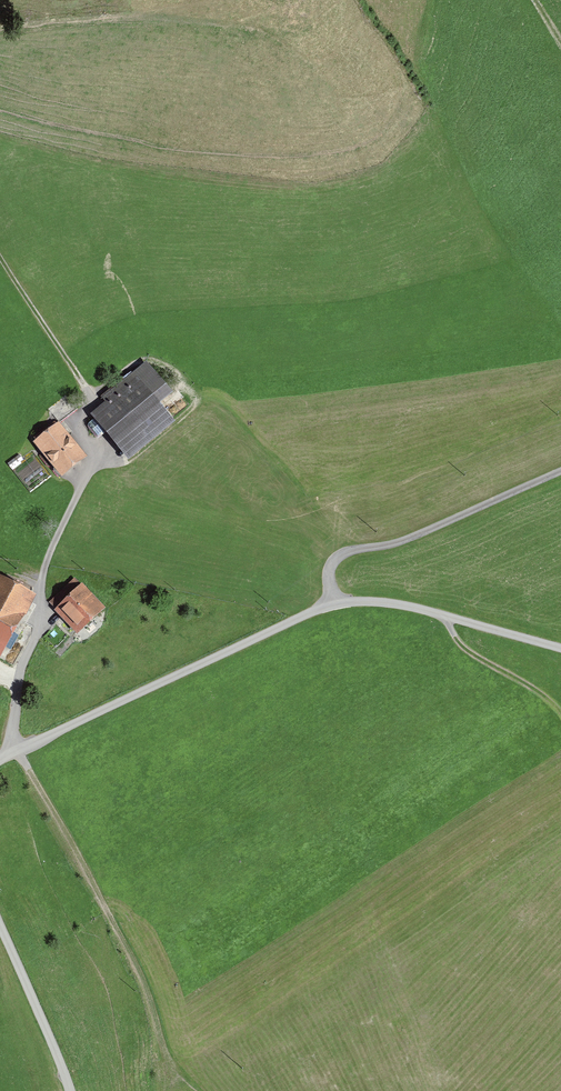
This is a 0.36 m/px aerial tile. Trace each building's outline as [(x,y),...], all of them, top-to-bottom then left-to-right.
[(106,405),(91,417),(129,464),(175,427),(160,408),(174,397),(146,363),(101,399),(106,405)] [(34,444),(63,481),(88,461),(59,425),(34,444)] [(0,654),(26,591),(0,580),(0,654)] [(75,582),(51,604),(78,633),(102,611),(75,582)]
